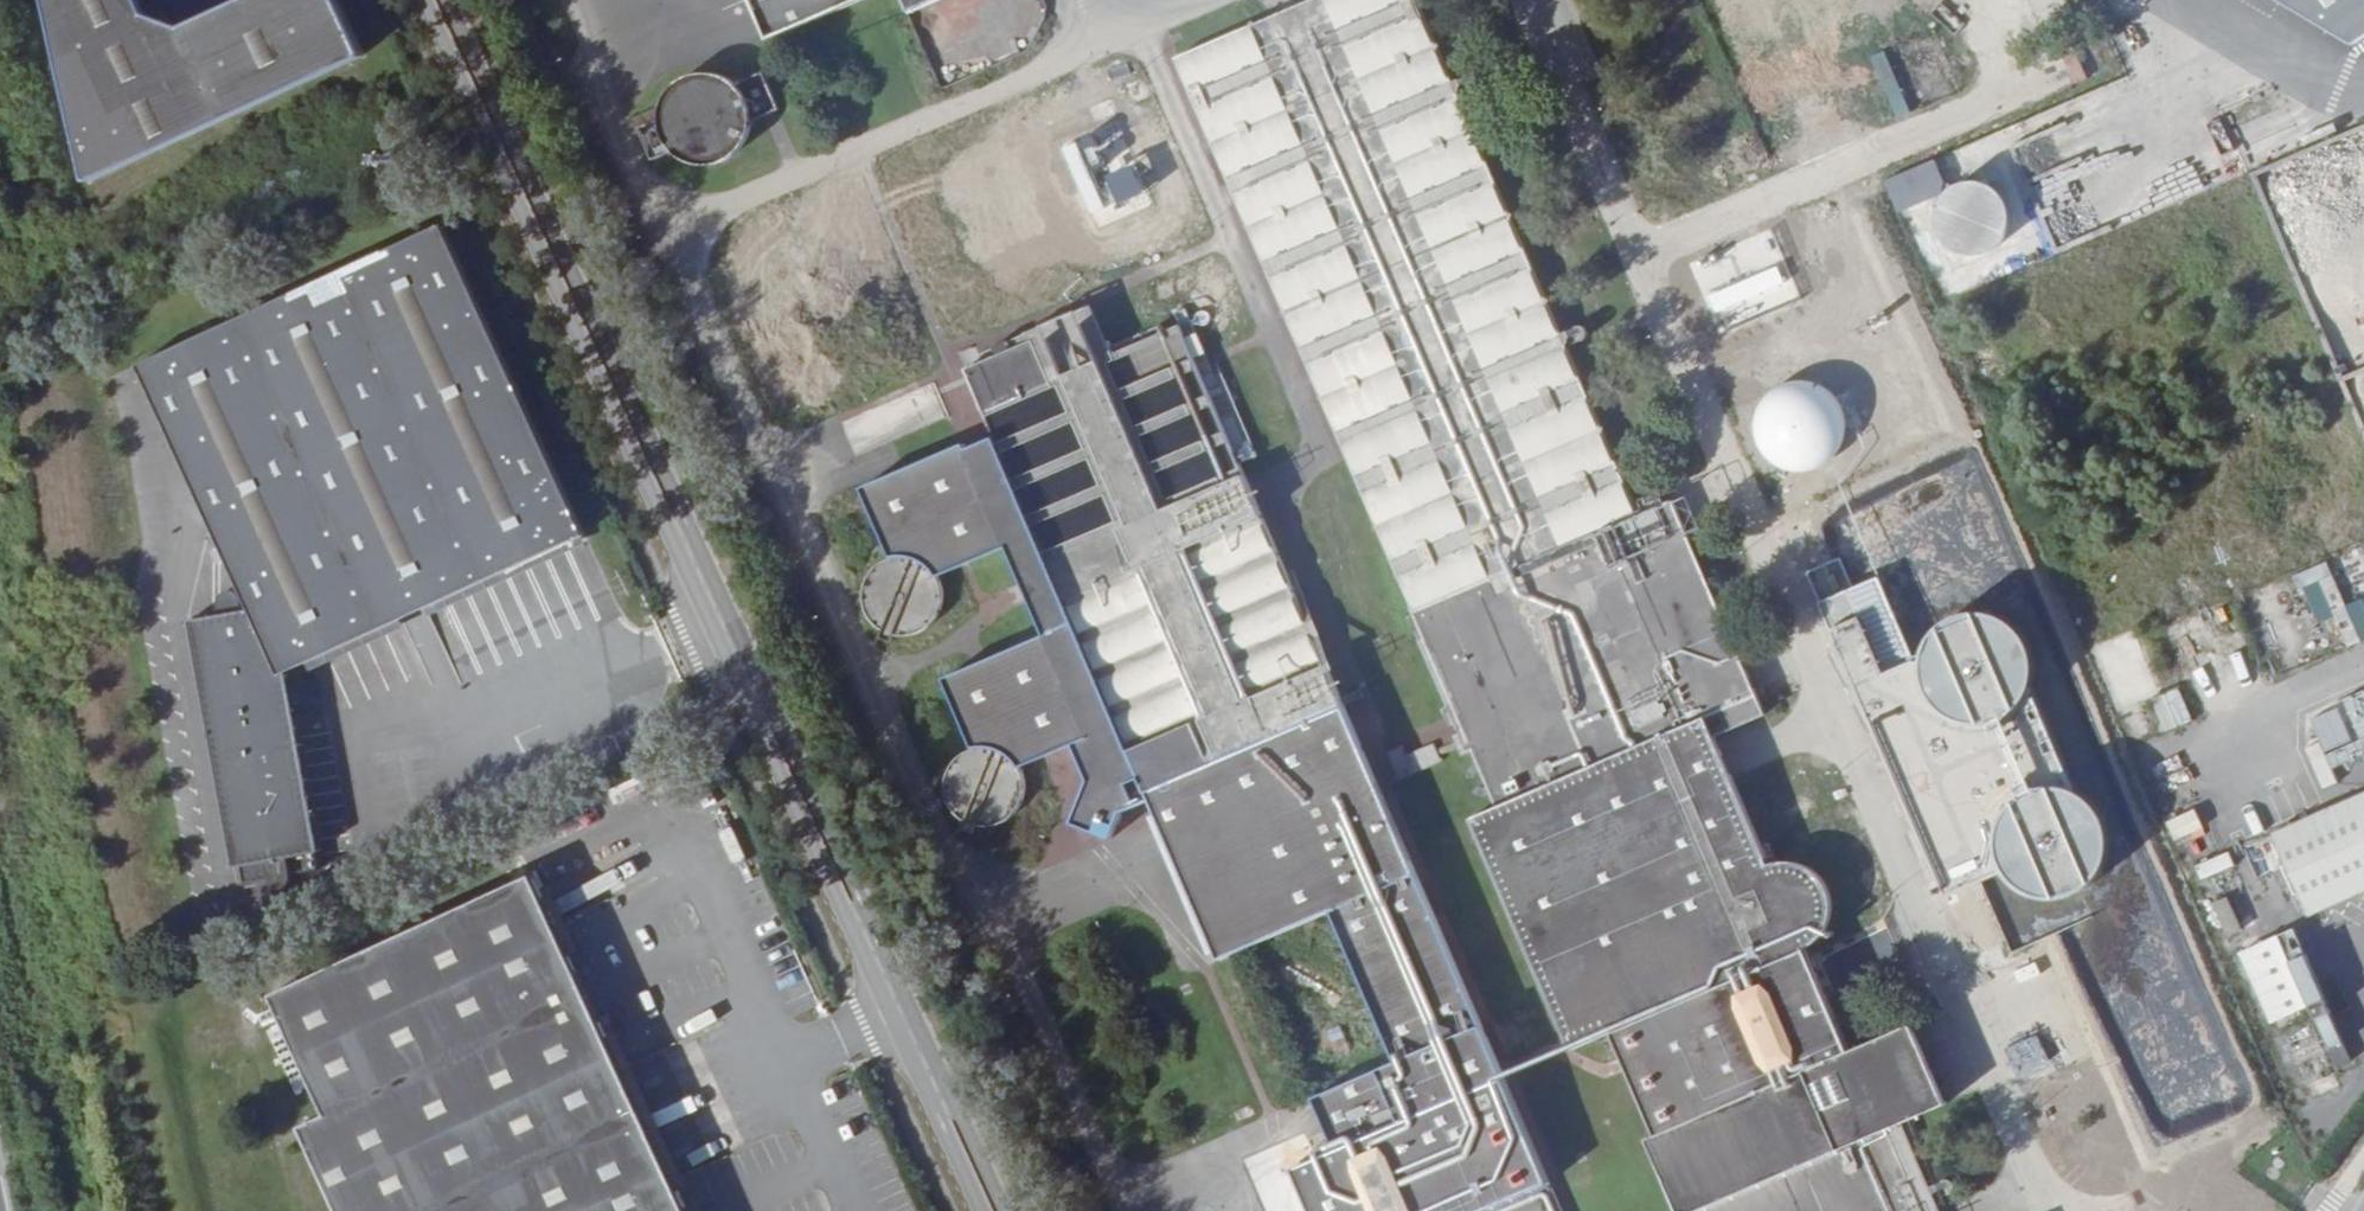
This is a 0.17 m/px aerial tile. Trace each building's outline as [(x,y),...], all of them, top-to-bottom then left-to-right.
[(83,172),(96,170),(96,167),(360,48),(338,0),(218,0),(179,18),(144,4),(142,0),(44,0),(83,172)] [(768,33),(844,0),(754,0),(768,33)] [(1945,1181),(1948,1177),(1948,1173),(1946,1171),(1943,1169),(1940,1169),(1922,1179),(1894,1120),(1937,1102),(1900,1022),(1840,1048),(1795,950),(1807,940),(1819,925),(1821,919),(1824,896),(1815,883),(1811,878),(1797,868),(1789,865),(1778,863),(1768,863),(1756,867),(1698,742),(1749,719),(1651,505),(1619,519),(1541,354),(1560,342),(1561,338),(1560,334),(1558,331),(1554,331),(1535,338),(1426,102),(1445,93),(1447,88),(1447,86),(1443,80),(1439,79),(1420,89),(1379,0),(1306,0),(1148,73),(1483,800),(1454,814),(1562,1049),(1604,1031),(1648,1128),(1640,1133),(1676,1210),(1935,1210),(1926,1192),(1945,1181)] [(2328,24),(2363,0),(2288,0),(2328,24)] [(746,107),(774,93),(756,54),(730,67),(718,61),(706,57),(696,57),(687,59),(675,65),(666,74),(660,81),(657,90),(655,103),(655,109),(659,122),(668,135),(680,144),(686,147),(696,149),(705,149),(715,147),(726,142),(736,133),(740,128),(744,119),(746,110),(746,107)] [(2278,232),(2304,223),(2295,199),(2342,183),(2326,140),(2254,165),(2278,232)] [(584,537),(439,226),(134,366),(249,606),(242,609),(235,598),(235,594),(226,594),(222,595),(214,601),(212,604),(212,608),(216,614),(190,619),(239,881),(262,877),(269,885),(273,887),(279,887),(282,885),(286,872),(315,868),(286,707),(274,709),(271,684),(282,682),(280,674),(584,537)] [(1152,331),(1087,361),(1081,348),(1069,354),(1051,317),(1011,336),(1015,344),(938,379),(970,447),(943,460),(940,454),(839,501),(870,570),(862,573),(857,577),(851,583),(845,592),(843,600),(842,612),(843,620),(845,625),(848,631),(853,637),(859,643),(869,648),(883,650),(889,649),(900,646),(907,641),(913,636),(919,626),(922,618),(923,607),(922,598),(917,588),(985,555),(1025,643),(925,689),(957,758),(949,762),(940,770),(932,783),(930,789),(929,800),(931,810),(934,817),(941,827),(948,833),(956,837),(961,839),(970,841),(985,839),(995,834),(1005,826),(1008,821),(1012,813),(1014,807),(1015,801),(1014,792),(1010,778),(1035,766),(1051,801),(1036,844),(1076,858),(1085,830),(1114,817),(1187,975),(1298,923),(1368,1073),(1285,1111),(1309,1162),(1266,1182),(1279,1210),(1558,1210),(1152,331)] [(2298,572),(2318,619),(2329,614),(2320,593),(2334,588),(2323,562),(2298,572)] [(2344,603),(2357,636),(2363,634),(2363,611),(2359,598),(2344,603)] [(1432,741),(1388,753),(1395,777),(1439,765),(1432,741)] [(2363,888),(2363,791),(2273,830),(2308,912),(2363,888)] [(2168,817),(2172,836),(2199,830),(2194,812),(2168,817)] [(2228,852),(2194,862),(2199,878),(2233,868),(2228,852)] [(533,874),(271,994),(327,1114),(300,1126),(339,1210),(688,1210),(533,874)] [(2224,895),(2208,903),(2223,935),(2239,927),(2224,895)] [(2292,926),(2236,948),(2270,1031),(2261,1035),(2282,1089),(2303,1080),(2310,1097),(2336,1086),(2331,1072),(2357,1062),(2346,1035),(2337,1039),(2292,926)]
